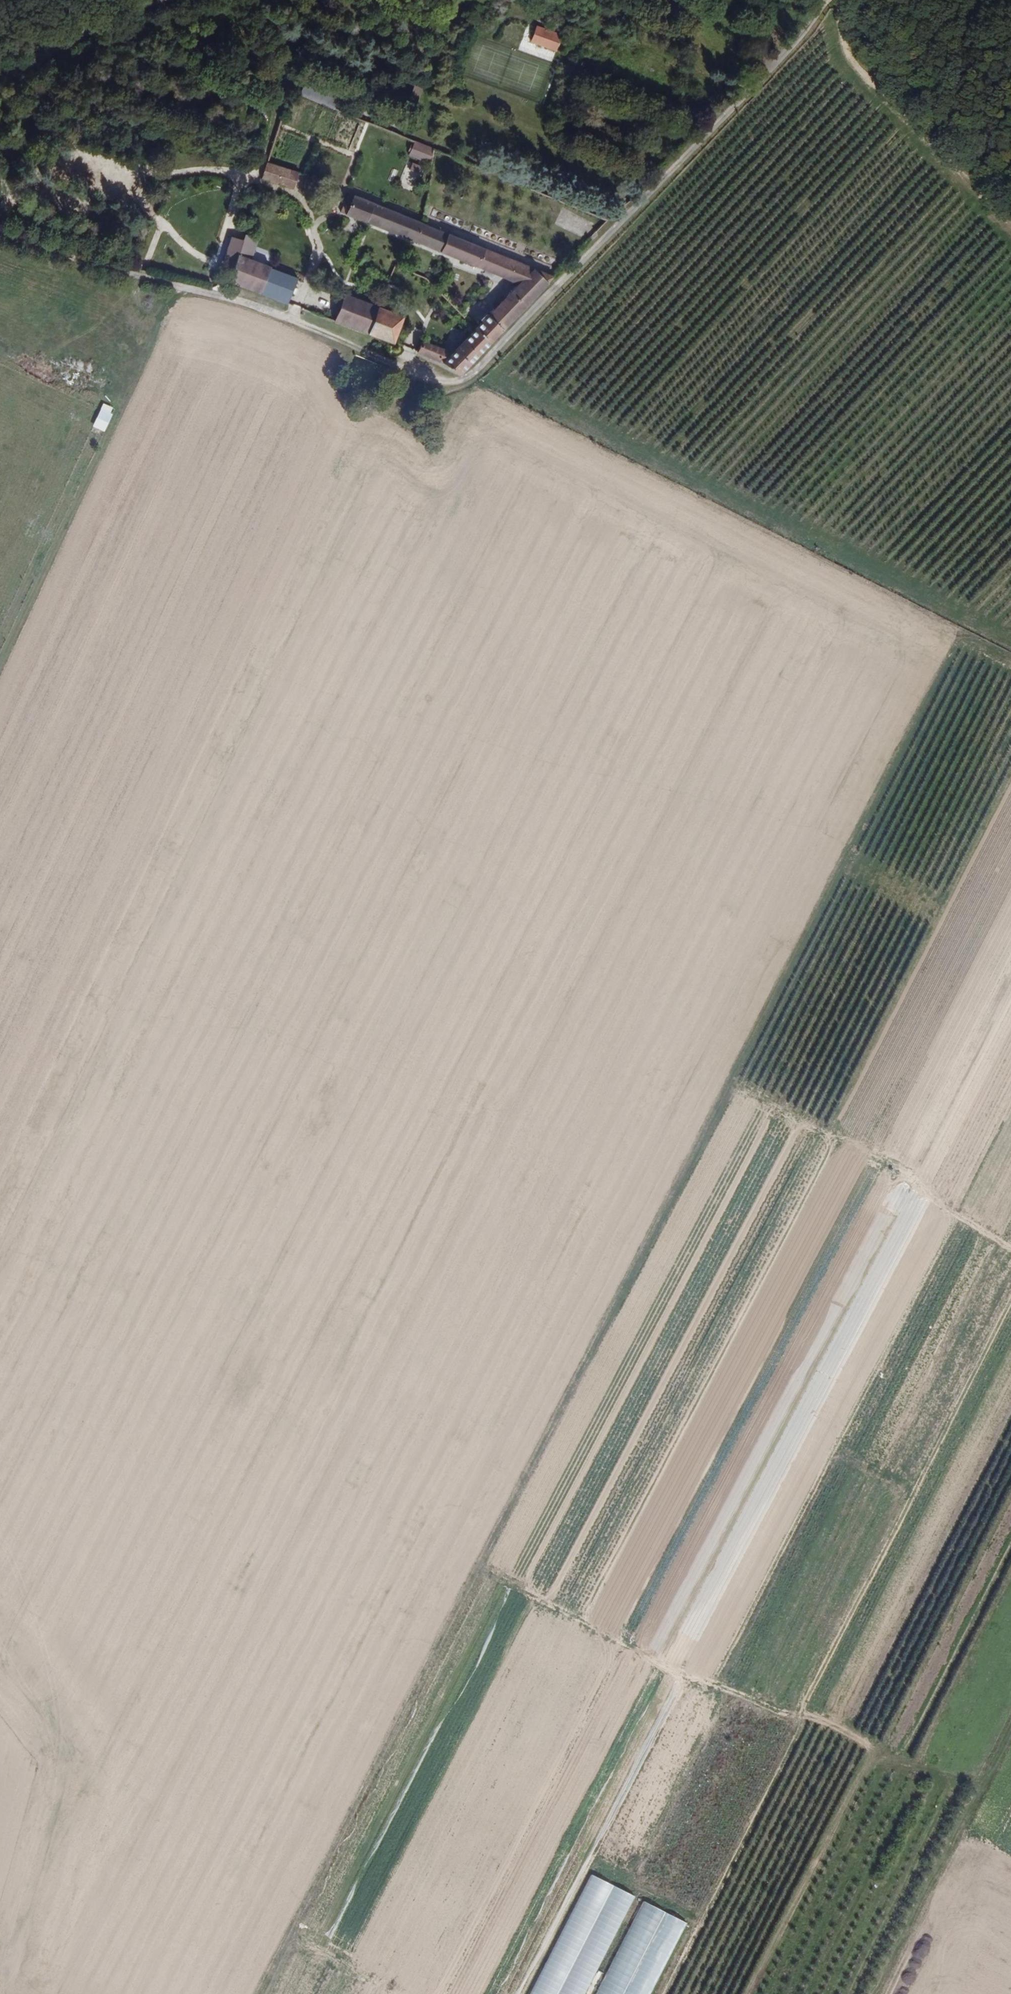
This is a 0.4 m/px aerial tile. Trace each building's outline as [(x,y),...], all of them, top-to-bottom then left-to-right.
[(533,41),(556,50),(561,36),(538,27),(533,41)] [(414,142),(410,158),(432,164),(437,148),(414,142)] [(268,161),(239,253),(279,267),(311,176),(268,161)] [(413,162),(404,187),(417,191),(425,166),(413,162)] [(339,195),(341,189),(325,182),(323,188),(339,195)] [(239,253),(230,280),(321,314),(440,358),(461,370),(551,275),(348,191),(342,209),(517,282),(452,349),(410,334),(411,315),(326,284),(307,277),(279,267),(239,253)] [(94,426),(105,431),(116,408),(104,403),(94,426)] [(631,1893),(586,1873),(533,1993),(587,1993),(631,1893)] [(683,1920),(638,1900),(596,1993),(651,1993),(683,1920)]
